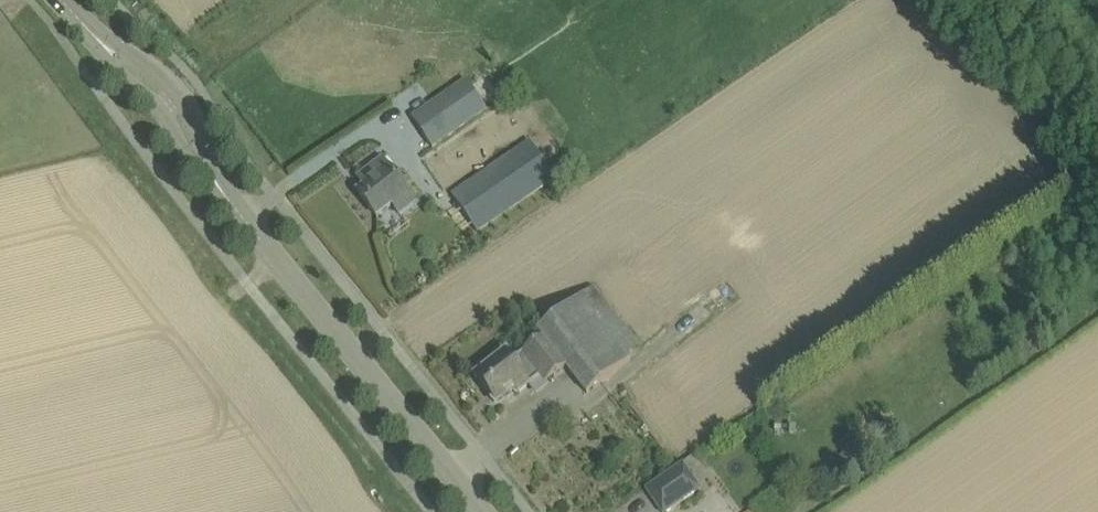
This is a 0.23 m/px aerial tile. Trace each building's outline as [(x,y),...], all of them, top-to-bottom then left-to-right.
[(467,80),(413,116),(434,148),(489,112),(467,80)] [(542,134),(530,141),(537,151),(549,143),(542,134)] [(452,195),(477,232),(556,178),(537,151),(530,141),(452,195)] [(398,167),(388,154),(358,179),(365,188),(359,193),(377,217),(409,193),(392,172),(398,167)] [(514,360),(509,354),(477,379),(495,402),(513,389),(518,395),(532,384),(526,377),(535,370),(546,384),(569,366),(590,394),(634,359),(631,356),(644,346),(597,286),(540,330),(545,336),(514,360)] [(881,422),(869,431),(879,445),(892,437),(881,422)] [(844,454),(832,463),(841,475),(853,466),(844,454)] [(662,511),(667,511),(700,489),(683,465),(647,490),(662,511)]
